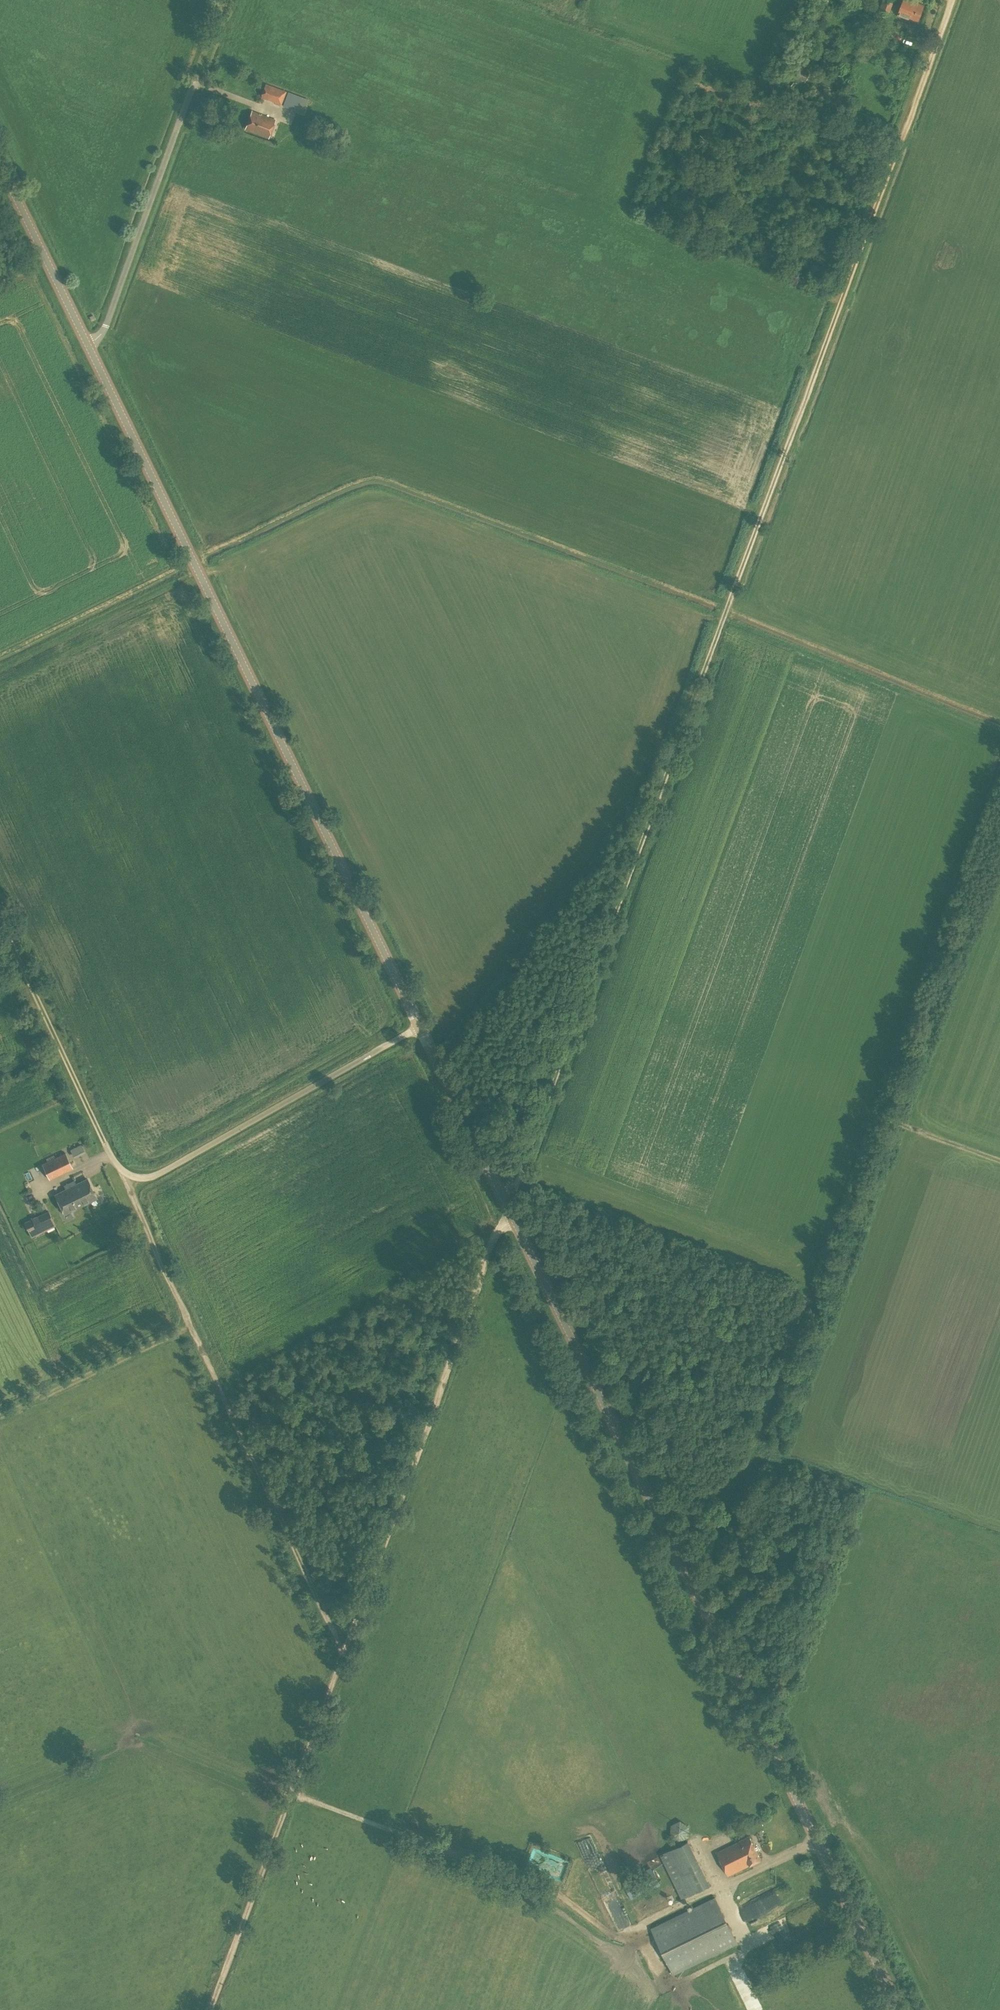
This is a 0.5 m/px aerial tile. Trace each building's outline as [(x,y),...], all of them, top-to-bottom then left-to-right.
[(894,0),(883,0),(880,9),(889,13),(894,0)] [(924,6),(915,2),(916,1),(914,0),(904,0),(898,15),(918,22),(924,6)] [(872,26),(877,12),(865,8),(859,22),(872,26)] [(281,104),(286,91),(265,84),(260,97),(281,104)] [(308,99),(288,91),(282,105),(303,113),(308,99)] [(268,138),(275,120),(252,111),(245,129),(268,138)] [(79,1153),(75,1147),(70,1149),(73,1156),(79,1153)] [(50,1180),(75,1167),(67,1152),(42,1165),(50,1180)] [(64,1185),(66,1189),(55,1194),(65,1214),(97,1198),(87,1178),(76,1184),(74,1180),(64,1185)] [(31,1237),(56,1226),(48,1210),(24,1222),(31,1237)] [(691,1831),(690,1827),(688,1823),(685,1821),(683,1820),(681,1820),(677,1821),(676,1821),(674,1823),(672,1824),(671,1826),(670,1828),(670,1830),(670,1834),(671,1836),(673,1838),(676,1840),(678,1841),(680,1841),(684,1840),(688,1838),(690,1835),(691,1833),(691,1831)] [(749,1836),(739,1841),(717,1852),(728,1875),(761,1859),(749,1836)] [(681,1898),(709,1884),(691,1848),(688,1841),(660,1854),(664,1861),(681,1898)] [(612,1878),(600,1884),(614,1915),(622,1912),(622,1911),(626,1909),(612,1878)] [(770,1910),(790,1900),(784,1887),(763,1897),(770,1910)] [(673,1974),(737,1943),(715,1897),(651,1928),(673,1974)]
